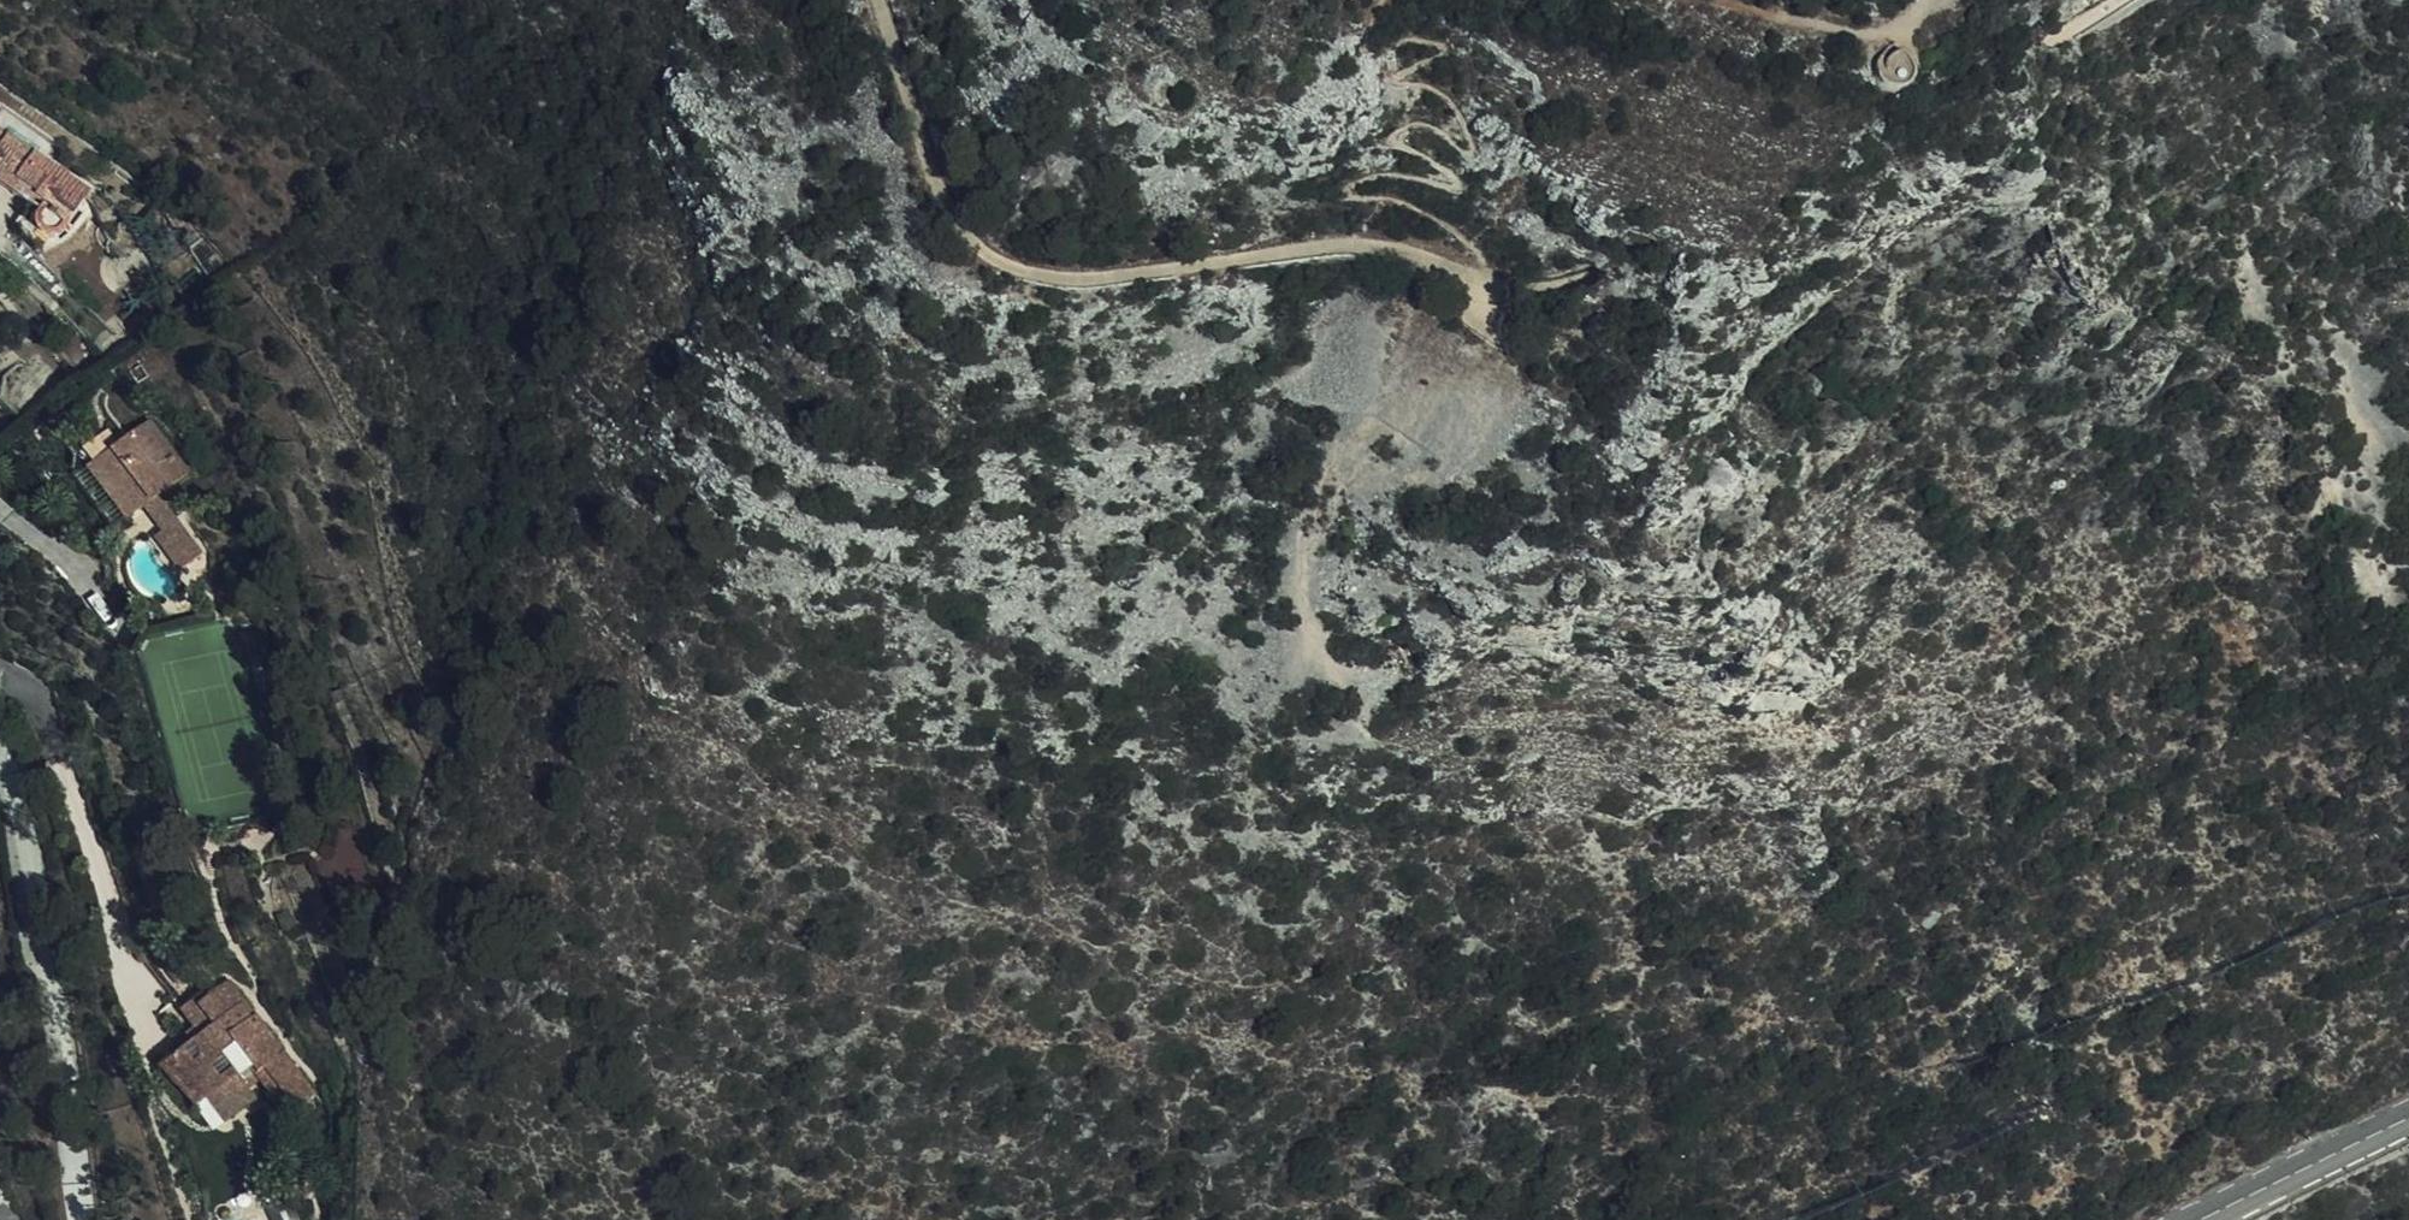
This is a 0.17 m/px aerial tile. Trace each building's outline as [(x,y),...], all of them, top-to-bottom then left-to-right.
[(1896,95),(1900,94),(1907,92),(1912,87),(1916,81),(1917,74),(1916,67),(1910,59),(1904,55),(1897,54),(1890,55),(1884,59),(1879,64),(1877,70),(1876,77),(1878,84),(1883,89),(1889,93),(1896,95)] [(28,197),(32,190),(40,196),(33,211),(33,216),(38,224),(45,228),(52,227),(59,224),(86,183),(41,152),(47,143),(0,110),(0,178),(28,197)] [(126,507),(144,493),(158,483),(186,462),(145,410),(87,454),(126,507)] [(158,483),(144,493),(162,517),(176,506),(158,483)] [(176,506),(162,517),(154,524),(180,556),(202,540),(176,506)] [(321,1081),(258,1009),(235,1028),(223,1013),(230,1006),(210,984),(185,1003),(205,1029),(195,1037),(165,1062),(204,1099),(211,1093),(221,1083),(232,1096),(255,1076),(246,1066),(258,1055),(276,1078),(281,1073),(301,1099),(321,1081)] [(205,1029),(185,1003),(176,992),(161,1005),(170,1017),(175,1013),(195,1037),(205,1029)] [(272,1081),(294,1106),(301,1099),(281,1073),(276,1078),(272,1081)] [(265,1088),(255,1076),(232,1096),(221,1083),(211,1093),(231,1117),(265,1088)]
